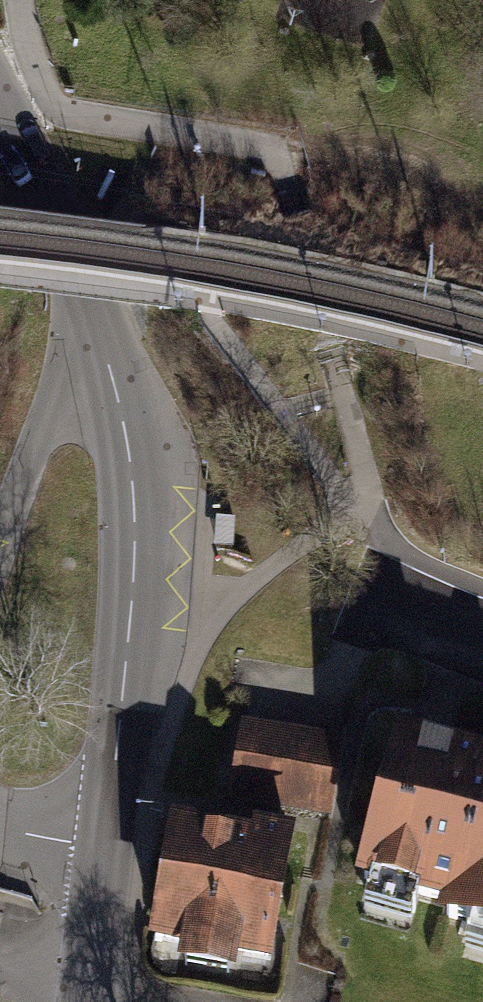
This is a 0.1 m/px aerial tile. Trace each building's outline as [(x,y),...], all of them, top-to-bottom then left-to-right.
[(217,517),(215,545),(233,546),(235,518),(217,517)] [(340,741),(242,724),(228,801),(326,818),(340,741)] [(405,750),(367,881),(482,914),(482,772),(405,750)] [(243,968),(276,974),(299,838),(257,830),(254,845),(174,831),(153,952),(185,958),(182,978),(240,987),(243,968)]
